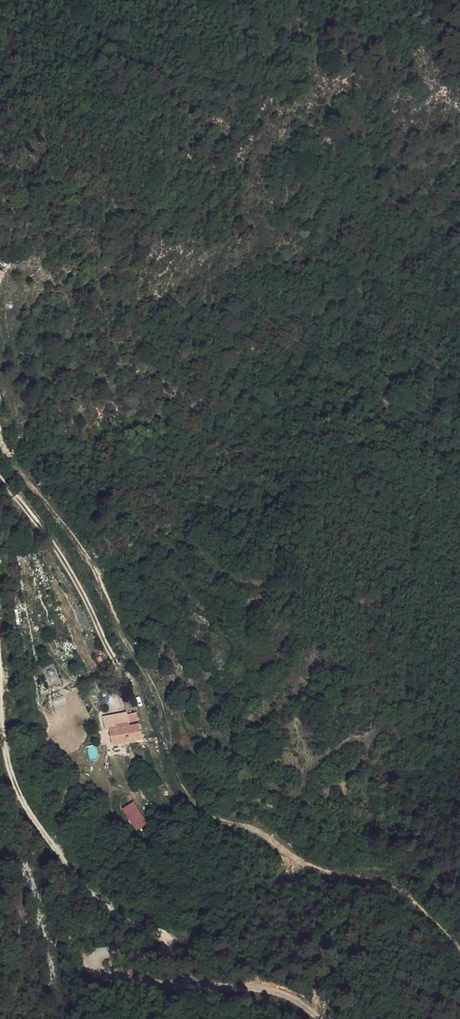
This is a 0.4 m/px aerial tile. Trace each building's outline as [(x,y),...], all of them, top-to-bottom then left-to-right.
[(55,667),(44,672),(50,687),(61,683),(55,667)] [(126,742),(141,740),(140,728),(124,730),(126,742)] [(134,831),(147,825),(134,801),(122,808),(134,831)]
